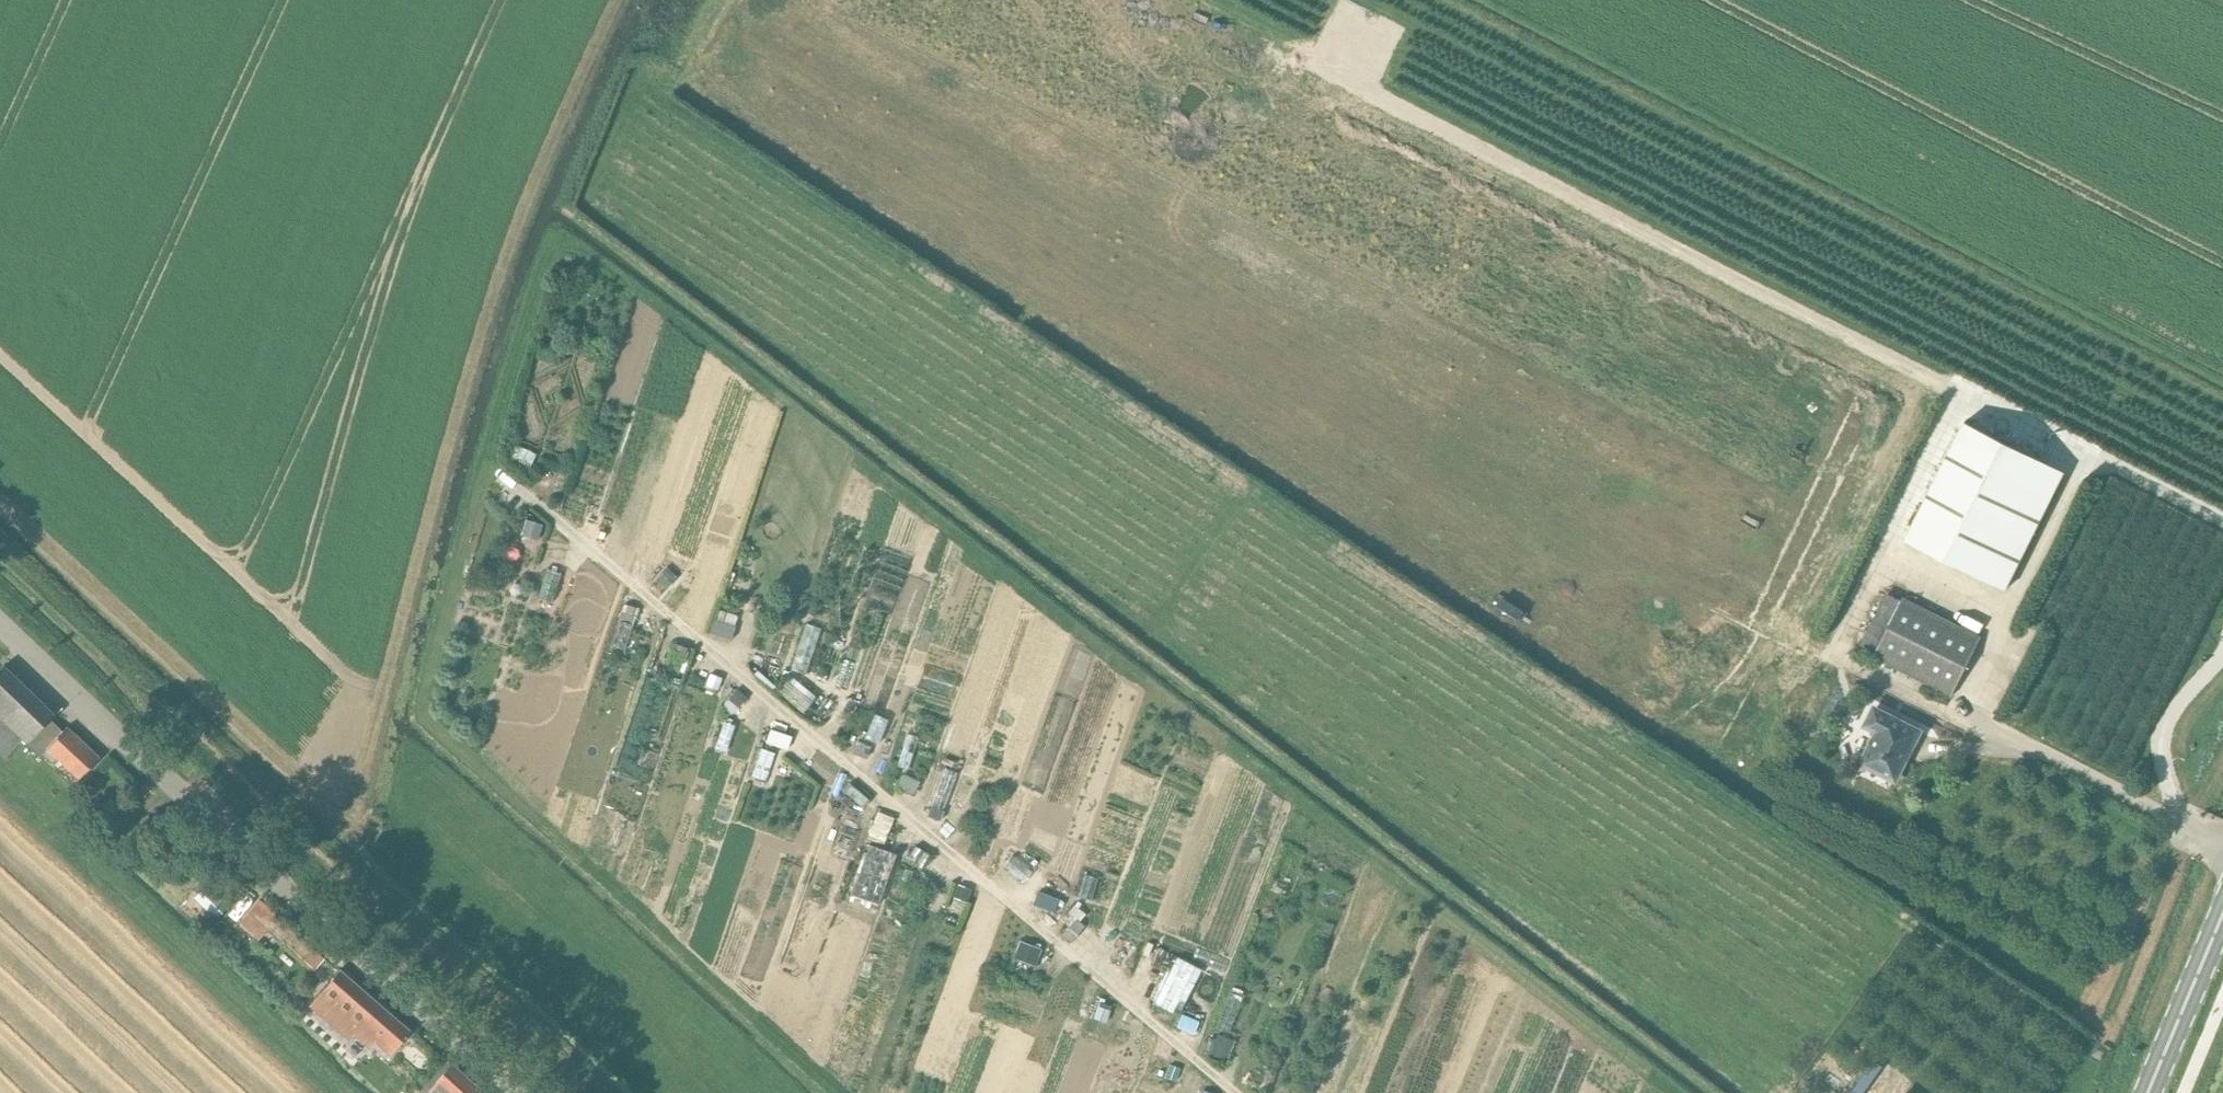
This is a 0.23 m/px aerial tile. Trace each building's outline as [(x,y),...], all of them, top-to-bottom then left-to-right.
[(2005,590),(2064,472),(1966,423),(1907,541),(2005,590)] [(516,445),(510,457),(530,466),(536,454),(516,445)] [(525,519),(521,535),(538,540),(542,524),(525,519)] [(1902,601),(1885,592),(1858,646),(1876,655),(1874,658),(1951,696),(1981,637),(1904,598),(1902,601)] [(50,719),(55,713),(4,664),(0,669),(0,756),(4,760),(24,740),(27,743),(26,743),(39,756),(42,753),(53,764),(58,758),(79,778),(99,757),(68,727),(63,732),(50,719)] [(789,677),(779,691),(804,711),(815,696),(789,677)] [(1896,783),(1922,730),(1872,705),(1861,727),(1873,733),(1858,764),(1896,783)] [(770,729),(766,743),(786,750),(791,737),(770,729)] [(188,882),(200,870),(190,860),(178,872),(188,882)] [(217,918),(225,911),(229,907),(207,885),(195,896),(217,918)] [(260,901),(240,923),(258,940),(268,929),(279,918),(260,901)] [(1020,941),(1013,958),(1035,966),(1041,949),(1020,941)] [(411,1032),(341,970),(309,1006),(326,1021),(327,1020),(351,1041),(355,1036),(370,1049),(376,1042),(391,1055),(411,1032)] [(1217,1035),(1210,1055),(1227,1061),(1234,1041),(1217,1035)] [(448,1060),(421,1090),(424,1092),(475,1092),(474,1092),(479,1088),(453,1064),(452,1064),(448,1060)]
